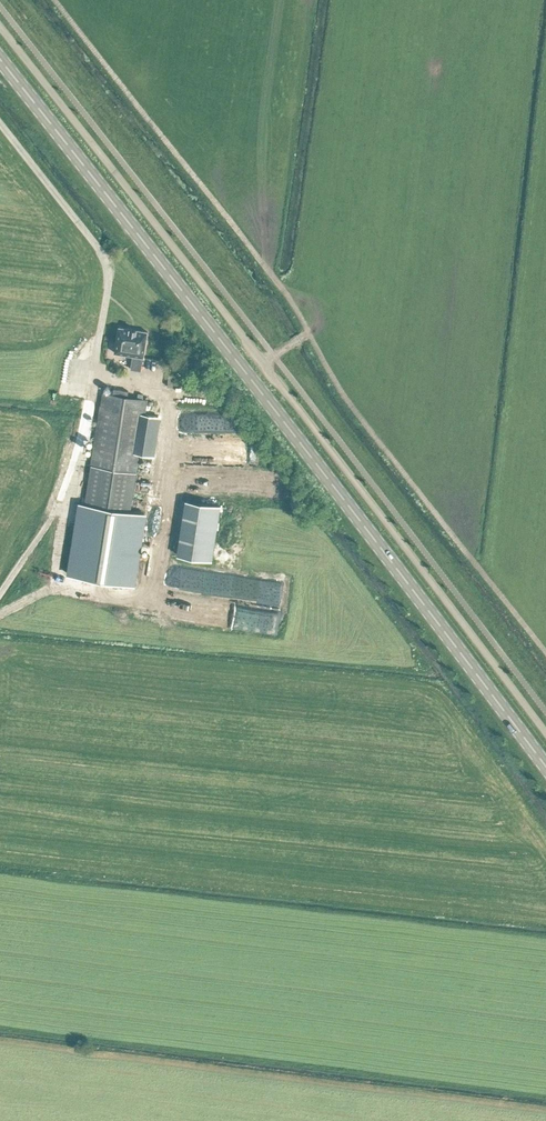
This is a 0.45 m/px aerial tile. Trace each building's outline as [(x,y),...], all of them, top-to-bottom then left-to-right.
[(118,326),(114,351),(132,354),(130,368),(141,369),(143,356),(147,330),(118,326)] [(91,464),(85,503),(81,502),(69,573),(132,583),(143,512),(130,510),(136,471),(147,398),(127,395),(128,389),(114,387),(113,393),(103,391),(91,464)] [(155,454),(161,415),(145,413),(139,452),(155,454)] [(215,460),(256,461),(257,441),(215,440),(215,460)] [(187,499),(179,554),(212,559),(220,504),(187,499)]
